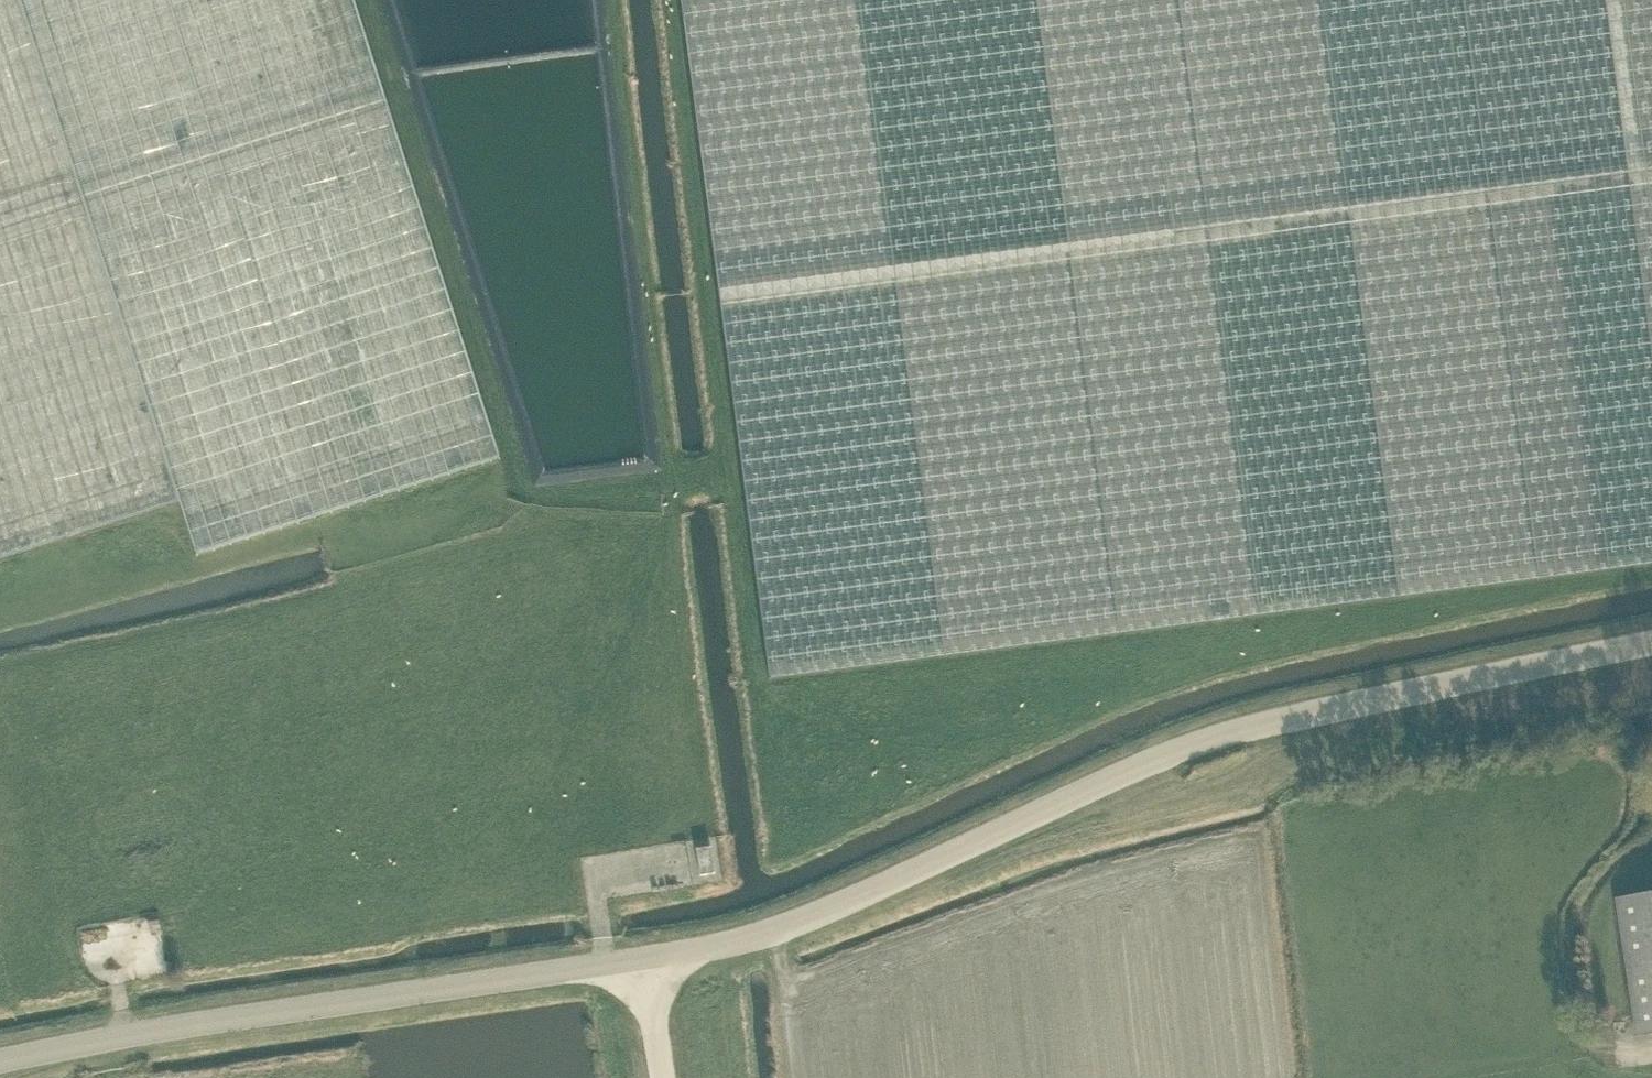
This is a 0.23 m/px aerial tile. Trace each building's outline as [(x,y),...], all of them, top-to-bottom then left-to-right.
[(177,502),(194,556),(499,458),(353,0),(0,0),(0,559),(177,502)] [(769,680),(1651,565),(1651,0),(680,0),(769,680)] [(710,848),(695,850),(699,877),(715,874),(710,848)] [(1616,900),(1636,1036),(1651,1034),(1651,895),(1616,900)]
